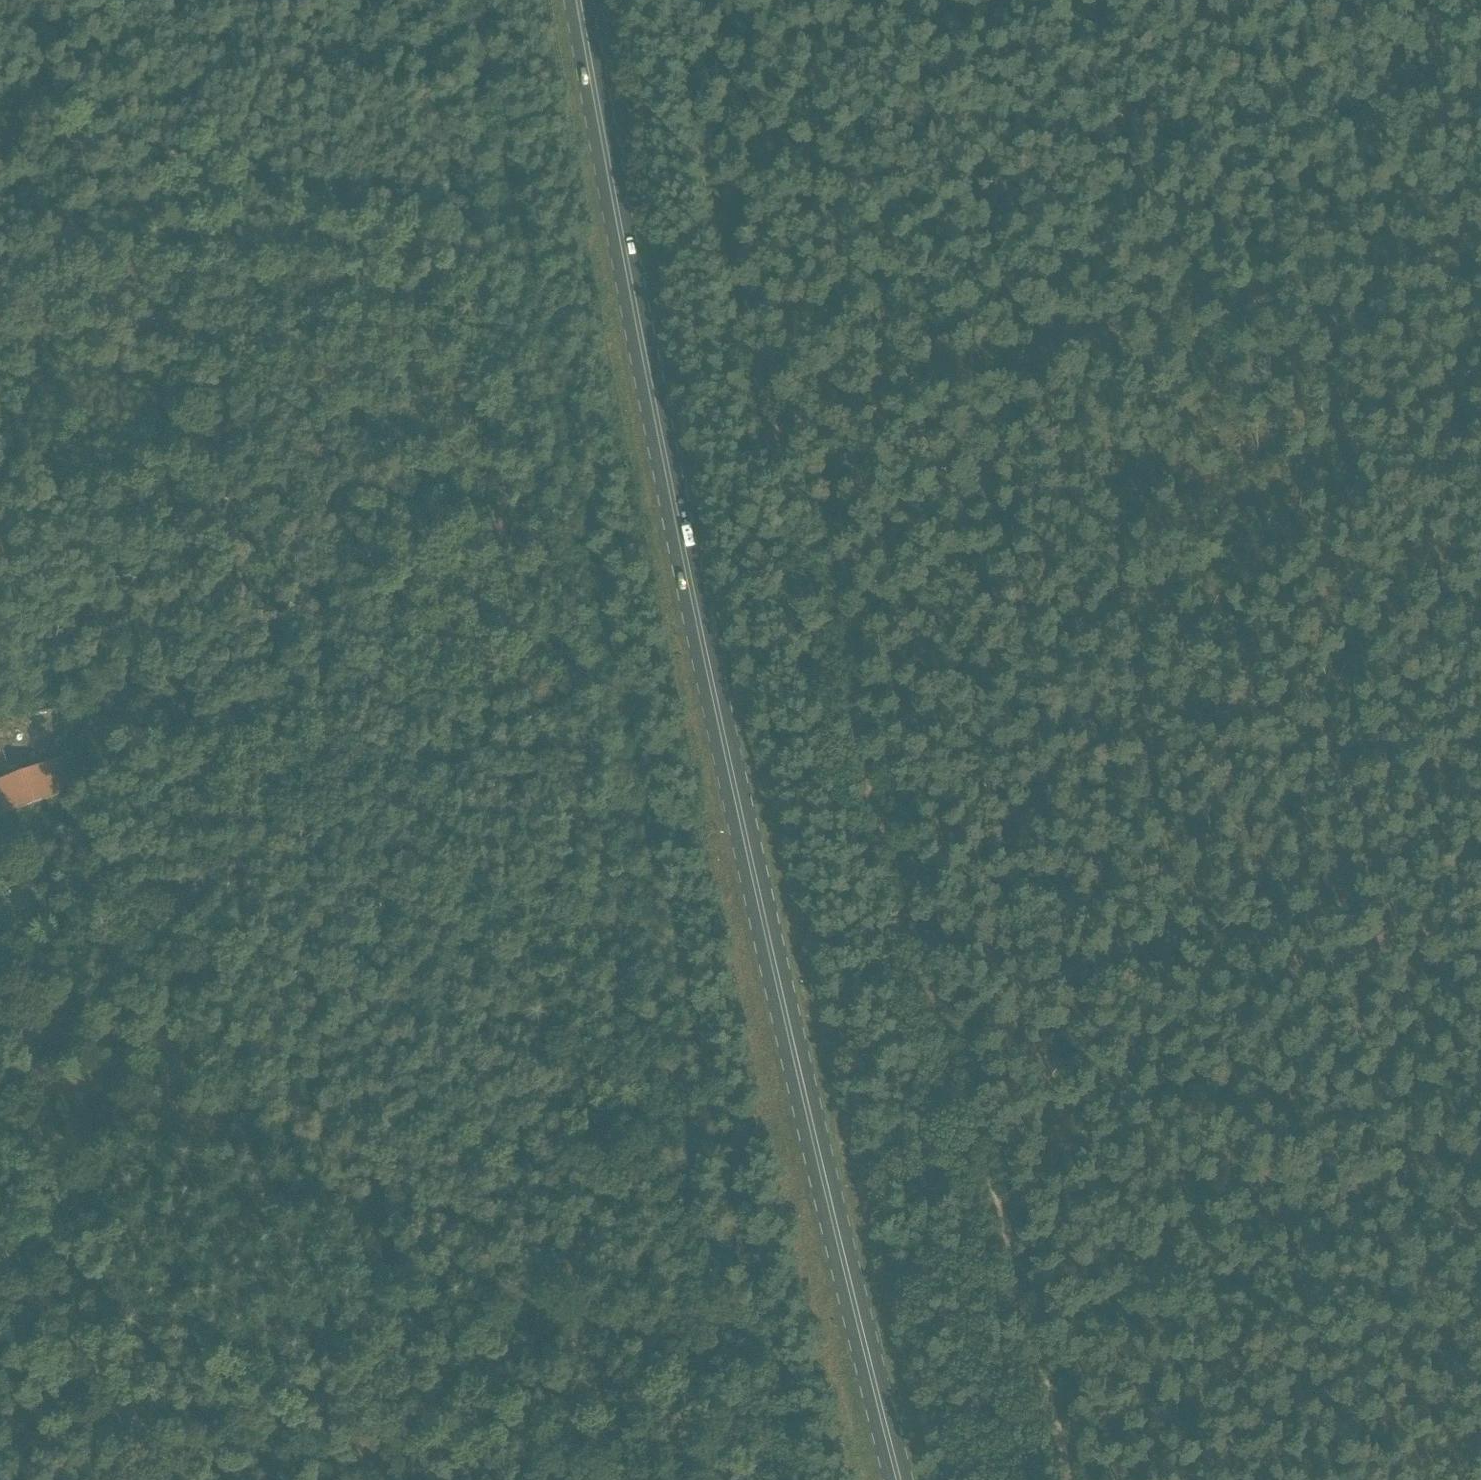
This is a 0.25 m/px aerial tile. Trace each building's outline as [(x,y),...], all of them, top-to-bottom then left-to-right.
[(0,781),(0,807),(3,816),(64,794),(52,761),(0,781)]
